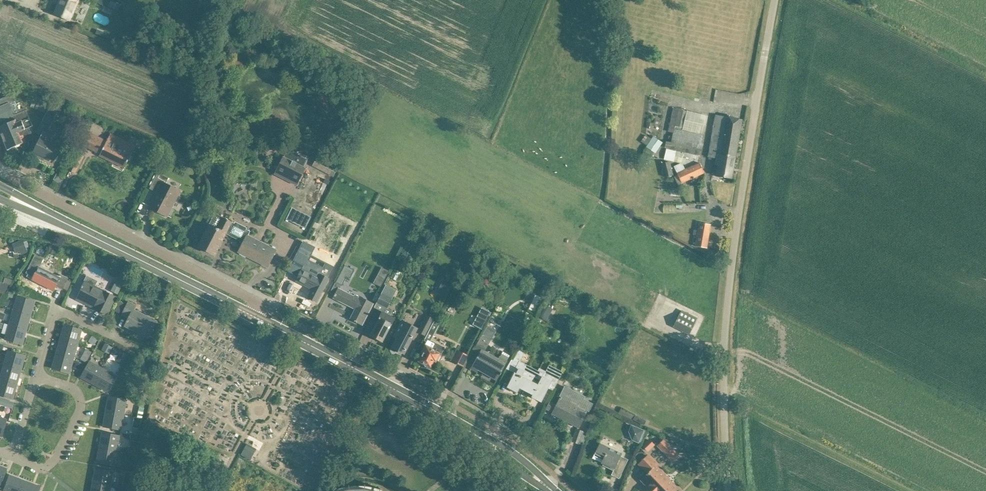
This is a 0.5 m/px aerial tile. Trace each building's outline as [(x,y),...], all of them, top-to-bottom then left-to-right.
[(54,14),(69,20),(73,12),(78,14),(81,6),(76,4),(78,0),(60,0),(54,14)] [(103,6),(114,10),(117,3),(110,0),(106,0),(103,6)] [(648,11),(649,2),(639,1),(639,10),(648,11)] [(675,25),(685,25),(685,14),(675,14),(675,25)] [(27,99),(33,102),(31,107),(43,112),(48,102),(29,93),(27,99)] [(16,103),(13,94),(0,99),(0,131),(8,150),(34,139),(32,134),(36,132),(33,125),(32,126),(26,110),(20,112),(16,103)] [(47,108),(40,124),(41,124),(46,127),(49,128),(56,112),(47,108)] [(669,136),(668,139),(672,140),(671,142),(668,141),(666,141),(665,148),(667,149),(664,159),(680,163),(683,152),(700,156),(702,146),(700,145),(703,135),(687,131),(692,113),(673,108),(670,120),(667,119),(666,124),(669,125),(668,132),(673,133),(672,139),(671,139),(672,137),(669,136)] [(742,120),(732,118),(716,115),(708,157),(716,159),(715,165),(718,165),(716,176),(731,179),(742,120)] [(56,155),(54,160),(61,147),(50,142),(53,137),(44,132),(46,127),(41,124),(36,133),(42,136),(34,153),(49,160),(50,158),(52,154),(56,155)] [(125,163),(123,167),(125,168),(135,147),(110,134),(106,142),(87,132),(81,144),(96,151),(98,149),(102,151),(100,155),(114,163),(116,159),(125,163)] [(646,147),(648,148),(644,153),(650,158),(654,153),(655,153),(663,143),(653,136),(646,147)] [(83,156),(77,153),(68,170),(75,173),(83,156)] [(283,157),(276,170),(299,182),(306,168),(303,167),(284,157),(283,157)] [(629,161),(628,169),(637,170),(638,161),(629,161)] [(669,162),(660,164),(664,178),(673,175),(669,162)] [(699,163),(685,170),(681,163),(674,167),(678,175),(674,177),(677,184),(704,173),(699,163)] [(158,172),(154,180),(149,189),(150,189),(150,188),(157,191),(149,207),(167,216),(180,191),(166,184),(169,178),(158,172)] [(664,222),(668,213),(661,209),(657,218),(664,222)] [(247,235),(247,236),(249,231),(245,229),(246,228),(235,223),(235,224),(223,218),(218,229),(210,225),(198,247),(214,255),(226,233),(243,242),(247,235)] [(694,235),(697,235),(695,246),(696,247),(706,248),(710,224),(700,223),(699,223),(698,231),(695,230),(694,235)] [(276,250),(247,236),(247,235),(243,242),(238,252),(248,257),(249,256),(252,258),(252,259),(268,267),(276,250)] [(23,240),(13,244),(16,253),(20,251),(21,255),(28,252),(23,240)] [(303,242),(298,253),(292,264),(300,267),(305,256),(310,246),(303,242)] [(412,245),(407,254),(412,257),(413,257),(418,248),(412,245)] [(32,280),(40,283),(46,287),(47,285),(54,288),(56,285),(62,289),(67,278),(61,275),(59,277),(39,267),(43,259),(35,255),(26,273),(34,277),(32,280)] [(308,297),(317,302),(329,279),(320,275),(324,267),(308,259),(296,281),(308,288),(308,287),(313,289),(308,297)] [(350,278),(351,277),(355,270),(345,265),(336,283),(341,286),(346,276),(350,278)] [(381,268),(374,283),(381,287),(389,272),(381,268)] [(87,276),(84,281),(81,288),(82,288),(77,298),(90,304),(89,306),(108,315),(117,297),(95,286),(98,281),(87,276)] [(338,288),(335,294),(334,295),(335,296),(333,298),(349,306),(350,304),(356,307),(350,319),(362,325),(373,304),(360,298),(360,299),(338,288)] [(382,312),(374,327),(369,336),(382,342),(395,318),(385,313),(392,300),(381,294),(374,308),(382,312)] [(13,311),(29,315),(31,309),(32,309),(35,301),(25,298),(17,296),(13,311)] [(124,304),(119,302),(114,311),(119,313),(124,304)] [(137,330),(136,332),(148,338),(157,321),(133,310),(136,305),(128,302),(122,315),(129,318),(128,320),(127,320),(126,321),(127,322),(125,326),(132,330),(133,329),(137,330)] [(538,316),(547,321),(553,309),(544,304),(538,316)] [(482,308),(473,325),(482,330),(491,313),(482,308)] [(31,315),(29,315),(13,311),(10,325),(25,329),(27,323),(28,324),(31,315)] [(426,316),(418,332),(425,335),(433,319),(426,316)] [(694,323),(679,316),(673,326),(689,334),(694,323)] [(536,332),(542,322),(536,318),(530,328),(536,332)] [(400,320),(392,336),(397,339),(392,348),(404,354),(408,345),(415,331),(416,329),(400,320)] [(433,322),(431,326),(428,332),(434,334),(439,324),(433,322)] [(26,330),(25,329),(10,325),(6,340),(13,342),(22,345),(22,344),(21,344),(23,337),(24,338),(26,330)] [(80,330),(81,331),(82,330),(64,325),(64,326),(65,326),(64,332),(62,332),(60,340),(61,340),(77,345),(81,334),(79,334),(80,330)] [(484,351),(487,347),(490,341),(482,336),(474,350),(480,353),(472,366),(478,369),(496,380),(499,375),(500,375),(501,373),(500,372),(505,363),(484,351)] [(74,359),(77,345),(61,340),(60,346),(58,346),(56,354),(57,355),(74,359)] [(434,342),(433,343),(428,340),(422,351),(423,352),(419,361),(430,367),(434,360),(435,361),(439,355),(440,356),(444,347),(434,342)] [(113,347),(108,344),(104,351),(110,354),(113,347)] [(471,363),(476,352),(464,346),(458,356),(471,363)] [(512,379),(508,387),(516,391),(519,387),(534,395),(533,397),(540,401),(548,387),(553,390),(563,372),(549,365),(543,376),(537,373),(538,371),(520,362),(525,352),(518,348),(513,360),(511,359),(506,369),(513,372),(510,378),(512,379)] [(532,349),(528,357),(537,361),(540,353),(532,349)] [(4,365),(20,370),(22,364),(23,364),(25,356),(16,353),(8,351),(4,365)] [(120,351),(115,361),(122,365),(127,355),(120,351)] [(69,373),(74,359),(57,355),(56,361),(54,360),(52,368),(69,373)] [(95,383),(103,369),(90,361),(86,368),(81,377),(82,377),(82,376),(88,379),(87,381),(95,384),(95,383)] [(21,370),(20,370),(4,365),(0,379),(16,384),(17,378),(19,378),(21,370)] [(103,369),(95,383),(101,386),(100,388),(108,392),(112,383),(116,377),(103,369)] [(16,384),(0,379),(0,381),(0,396),(3,396),(13,399),(12,398),(13,392),(15,392),(17,384),(16,384)] [(549,402),(546,409),(553,412),(552,414),(553,414),(553,413),(568,420),(567,421),(567,422),(569,419),(574,421),(572,424),(578,427),(583,419),(586,412),(587,410),(589,411),(593,403),(584,398),(585,395),(565,385),(560,395),(561,396),(560,399),(557,405),(556,405),(549,402)] [(107,412),(124,415),(126,400),(109,397),(109,398),(110,398),(109,404),(107,404),(106,412),(107,412)] [(121,430),(124,415),(107,412),(106,419),(105,419),(103,427),(121,430)] [(132,427),(131,435),(138,436),(140,428),(141,419),(134,417),(132,427)] [(631,425),(629,429),(628,432),(631,440),(640,444),(645,431),(631,425)] [(587,433),(576,430),(572,441),(583,445),(587,433)] [(99,448),(101,448),(117,451),(120,436),(102,433),(103,433),(102,440),(101,440),(99,448)] [(649,440),(642,447),(648,452),(654,445),(649,440)] [(678,454),(664,440),(658,446),(672,460),(678,454)] [(134,447),(127,442),(124,447),(131,452),(134,447)] [(599,443),(598,447),(593,456),(602,460),(601,463),(614,469),(611,475),(619,479),(628,459),(621,456),(622,454),(599,443)] [(256,449),(247,445),(247,444),(241,455),(250,460),(251,459),(250,459),(255,449),(256,450),(256,449)] [(115,465),(117,451),(101,448),(99,454),(98,454),(97,462),(115,465)] [(677,489),(656,466),(658,465),(648,455),(639,464),(648,473),(641,480),(649,488),(648,490),(649,490),(675,490),(677,489)] [(94,484),(111,487),(113,472),(96,468),(95,469),(97,469),(96,476),(94,475),(93,484),(94,484)] [(25,481),(19,479),(17,478),(10,475),(4,490),(21,490),(25,481)] [(21,490),(39,490),(40,487),(35,484),(32,484),(25,481),(21,490)]
